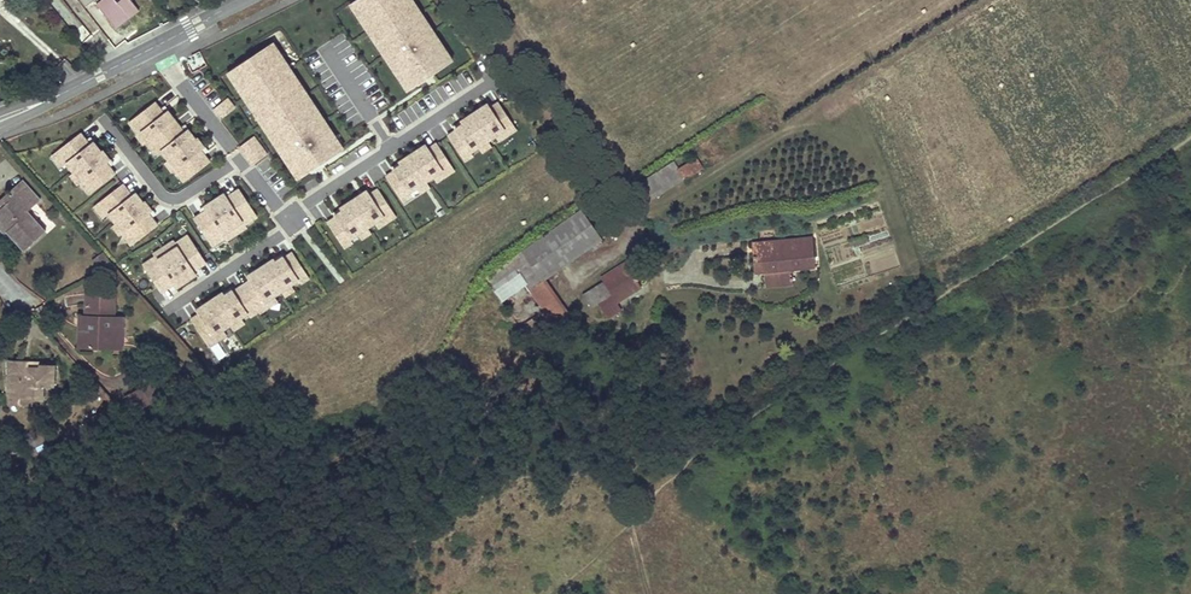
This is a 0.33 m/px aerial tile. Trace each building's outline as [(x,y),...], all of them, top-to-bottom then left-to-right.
[(86,8),(94,1),(116,28),(138,10),(129,0),(120,0),(117,2),(115,0),(79,0),(86,8)] [(408,82),(352,0),(347,0),(348,1),(346,2),(355,15),(356,13),(371,35),(369,36),(378,48),(380,47),(383,52),(381,53),(390,65),(391,64),(394,69),(393,70),(401,82),(403,81),(405,84),(408,82)] [(408,82),(429,67),(427,64),(444,52),(408,0),(352,0),(408,82)] [(429,67),(449,53),(448,52),(450,51),(441,38),(439,39),(428,22),(429,21),(420,7),(419,9),(415,3),(416,1),(415,0),(408,0),(444,52),(427,64),(429,67)] [(269,38),(247,53),(249,56),(268,43),(338,146),(341,144),(339,141),(341,139),(332,126),(330,128),(315,106),(317,105),(308,92),(306,93),(304,89),(305,87),(297,74),(295,76),(278,50),(279,49),(272,38),(270,40),(269,38)] [(228,66),(299,172),(338,146),(268,43),(249,56),(247,53),(228,66)] [(296,174),(299,172),(228,66),(225,68),(226,70),(224,71),(231,82),(233,81),(250,106),(248,107),(257,120),(259,119),(262,123),(260,124),(269,137),(271,136),(286,158),(284,159),(293,172),(294,171),(296,174)] [(478,100),(468,107),(486,132),(493,127),(502,121),(505,125),(513,119),(496,93),(488,99),(488,98),(480,103),(478,100)] [(232,104),(224,95),(212,105),(220,114),(232,104)] [(480,103),(488,98),(486,95),(478,100),(480,103)] [(147,138),(148,139),(174,119),(165,108),(162,111),(158,107),(152,99),(127,120),(136,132),(140,129),(147,138)] [(158,107),(162,111),(165,108),(174,119),(175,118),(163,103),(158,107)] [(469,143),(486,132),(468,107),(459,113),(461,116),(453,122),(454,122),(446,128),(463,153),(471,147),(469,143)] [(451,119),(453,122),(461,116),(459,113),(451,119)] [(179,125),(174,119),(148,139),(157,150),(160,148),(167,157),(193,136),(186,126),(182,129),(179,125)] [(502,121),(493,127),(497,133),(515,120),(513,119),(505,125),(502,121)] [(179,125),(182,129),(186,126),(193,136),(194,135),(183,121),(179,125)] [(147,138),(140,129),(136,132),(135,133),(142,142),(145,140),(147,138)] [(66,162),(73,171),(99,150),(91,140),(88,143),(84,139),(78,132),(53,152),(63,164),(66,162)] [(490,138),(486,132),(476,139),(480,145),(490,138)] [(89,135),(84,139),(88,143),(91,140),(99,150),(100,149),(89,135)] [(194,135),(193,136),(167,157),(168,157),(170,156),(177,165),(173,167),(183,179),(209,159),(203,151),(199,147),(203,144),(195,135),(194,135)] [(417,142),(407,149),(424,174),(432,169),(441,163),(444,166),(452,160),(435,135),(427,141),(426,140),(419,145),(417,142)] [(254,137),(241,147),(254,163),(267,153),(254,137)] [(419,145),(426,140),(424,137),(417,142),(419,145)] [(148,139),(147,138),(145,140),(154,152),(157,150),(148,139)] [(100,149),(99,150),(73,171),(74,172),(75,170),(82,179),(79,181),(89,193),(114,172),(108,165),(105,161),(108,158),(101,149),(100,149)] [(408,185),(424,174),(407,149),(397,155),(399,158),(392,163),(392,164),(385,170),(402,195),(410,189),(408,185)] [(60,166),(63,164),(53,152),(50,155),(60,166)] [(390,160),(392,163),(399,158),(397,155),(390,160)] [(164,161),(171,169),(173,167),(177,165),(170,156),(168,157),(164,161)] [(686,178),(702,168),(696,158),(676,170),(672,164),(642,183),(649,195),(684,173),(686,178)] [(441,163),(432,169),(435,174),(453,162),(452,160),(444,166),(441,163)] [(74,172),(70,175),(77,183),(79,181),(82,179),(75,170),(74,172)] [(684,173),(649,195),(652,199),(686,178),(684,173)] [(429,180),(424,174),(415,180),(419,187),(429,180)] [(7,194),(12,200),(0,210),(0,217),(11,230),(7,233),(23,252),(43,235),(26,214),(40,201),(20,182),(7,194)] [(109,212),(116,221),(142,200),(134,190),(131,193),(128,189),(122,182),(96,202),(106,214),(109,212)] [(359,189),(349,196),(367,221),(374,216),(383,210),(386,213),(395,207),(377,182),(369,188),(369,187),(361,192),(359,189)] [(361,192),(369,187),(367,184),(359,189),(361,192)] [(132,185),(128,189),(131,193),(134,190),(142,200),(143,199),(132,185)] [(224,189),(214,196),(233,224),(242,217),(244,221),(257,212),(239,185),(231,190),(226,193),(224,189)] [(7,194),(0,199),(0,210),(12,200),(7,194)] [(202,210),(194,215),(212,242),(225,234),(223,231),(233,224),(214,196),(203,203),(206,207),(202,210)] [(350,232),(367,221),(349,196),(340,202),(342,205),(334,210),(335,211),(327,217),(344,242),(353,236),(350,232)] [(143,199),(142,200),(116,221),(117,221),(118,220),(125,229),(122,231),(132,243),(157,222),(151,215),(148,211),(152,208),(144,199),(143,199)] [(103,216),(106,214),(96,202),(93,204),(103,216)] [(332,207),(334,210),(342,205),(340,202),(332,207)] [(383,210),(374,216),(378,221),(396,209),(395,207),(386,213),(383,210)] [(579,210),(520,251),(482,277),(490,289),(515,271),(527,289),(540,280),(600,239),(579,210)] [(4,235),(7,233),(11,230),(0,217),(0,230),(4,235)] [(242,217),(233,224),(236,230),(246,223),(244,221),(242,217)] [(113,224),(120,233),(122,231),(125,229),(118,220),(117,221),(113,224)] [(371,227),(367,221),(357,227),(361,234),(371,227)] [(236,230),(233,224),(223,231),(225,234),(227,236),(236,230)] [(178,244),(168,251),(187,278),(197,271),(195,267),(207,259),(188,232),(176,241),(178,244)] [(164,245),(168,251),(178,244),(176,241),(174,238),(164,245)] [(814,266),(812,241),(754,246),(755,272),(764,271),(785,269),(814,266)] [(159,257),(168,251),(164,245),(154,251),(156,254),(159,257)] [(265,260),(283,286),(292,279),(299,274),(302,278),(310,272),(293,247),(285,252),(285,251),(277,257),(275,254),(265,260)] [(265,260),(275,254),(277,257),(285,251),(282,248),(265,260)] [(177,285),(187,278),(168,251),(159,257),(156,254),(144,263),(162,290),(170,284),(174,281),(177,285)] [(95,261),(103,270),(112,262),(104,253),(95,261)] [(243,282),(260,307),(269,301),(266,297),(275,291),(283,286),(265,260),(255,267),(257,270),(250,275),(250,276),(243,282)] [(628,262),(612,273),(614,275),(587,293),(602,314),(616,303),(611,295),(638,277),(628,262)] [(248,272),(250,275),(257,270),(255,267),(248,272)] [(786,283),(785,269),(764,271),(765,284),(786,283)] [(287,292),(297,285),(292,279),(283,286),(287,292)] [(554,301),(540,280),(527,289),(541,310),(554,301)] [(215,295),(232,320),(242,314),(249,309),(252,313),(260,307),(243,282),(235,287),(234,286),(226,291),(224,288),(215,295)] [(215,295),(224,288),(226,291),(234,286),(232,283),(215,295)] [(269,301),(260,307),(261,309),(279,296),(275,291),(266,297),(269,301)] [(193,316),(210,341),(218,335),(216,332),(225,325),(232,320),(215,295),(205,301),(207,304),(200,310),(200,311),(193,316)] [(110,318),(112,297),(84,296),(83,317),(82,348),(109,349),(110,318)] [(198,307),(200,310),(207,304),(205,301),(198,307)] [(554,328),(567,319),(557,304),(543,312),(554,328)] [(242,314),(232,320),(237,326),(246,320),(242,314)] [(119,350),(121,319),(110,318),(109,349),(119,350)] [(216,332),(218,335),(210,341),(211,343),(229,331),(225,325),(216,332)] [(23,359),(7,358),(7,391),(21,391),(21,400),(45,400),(46,387),(54,388),(54,363),(23,362),(23,359)]
